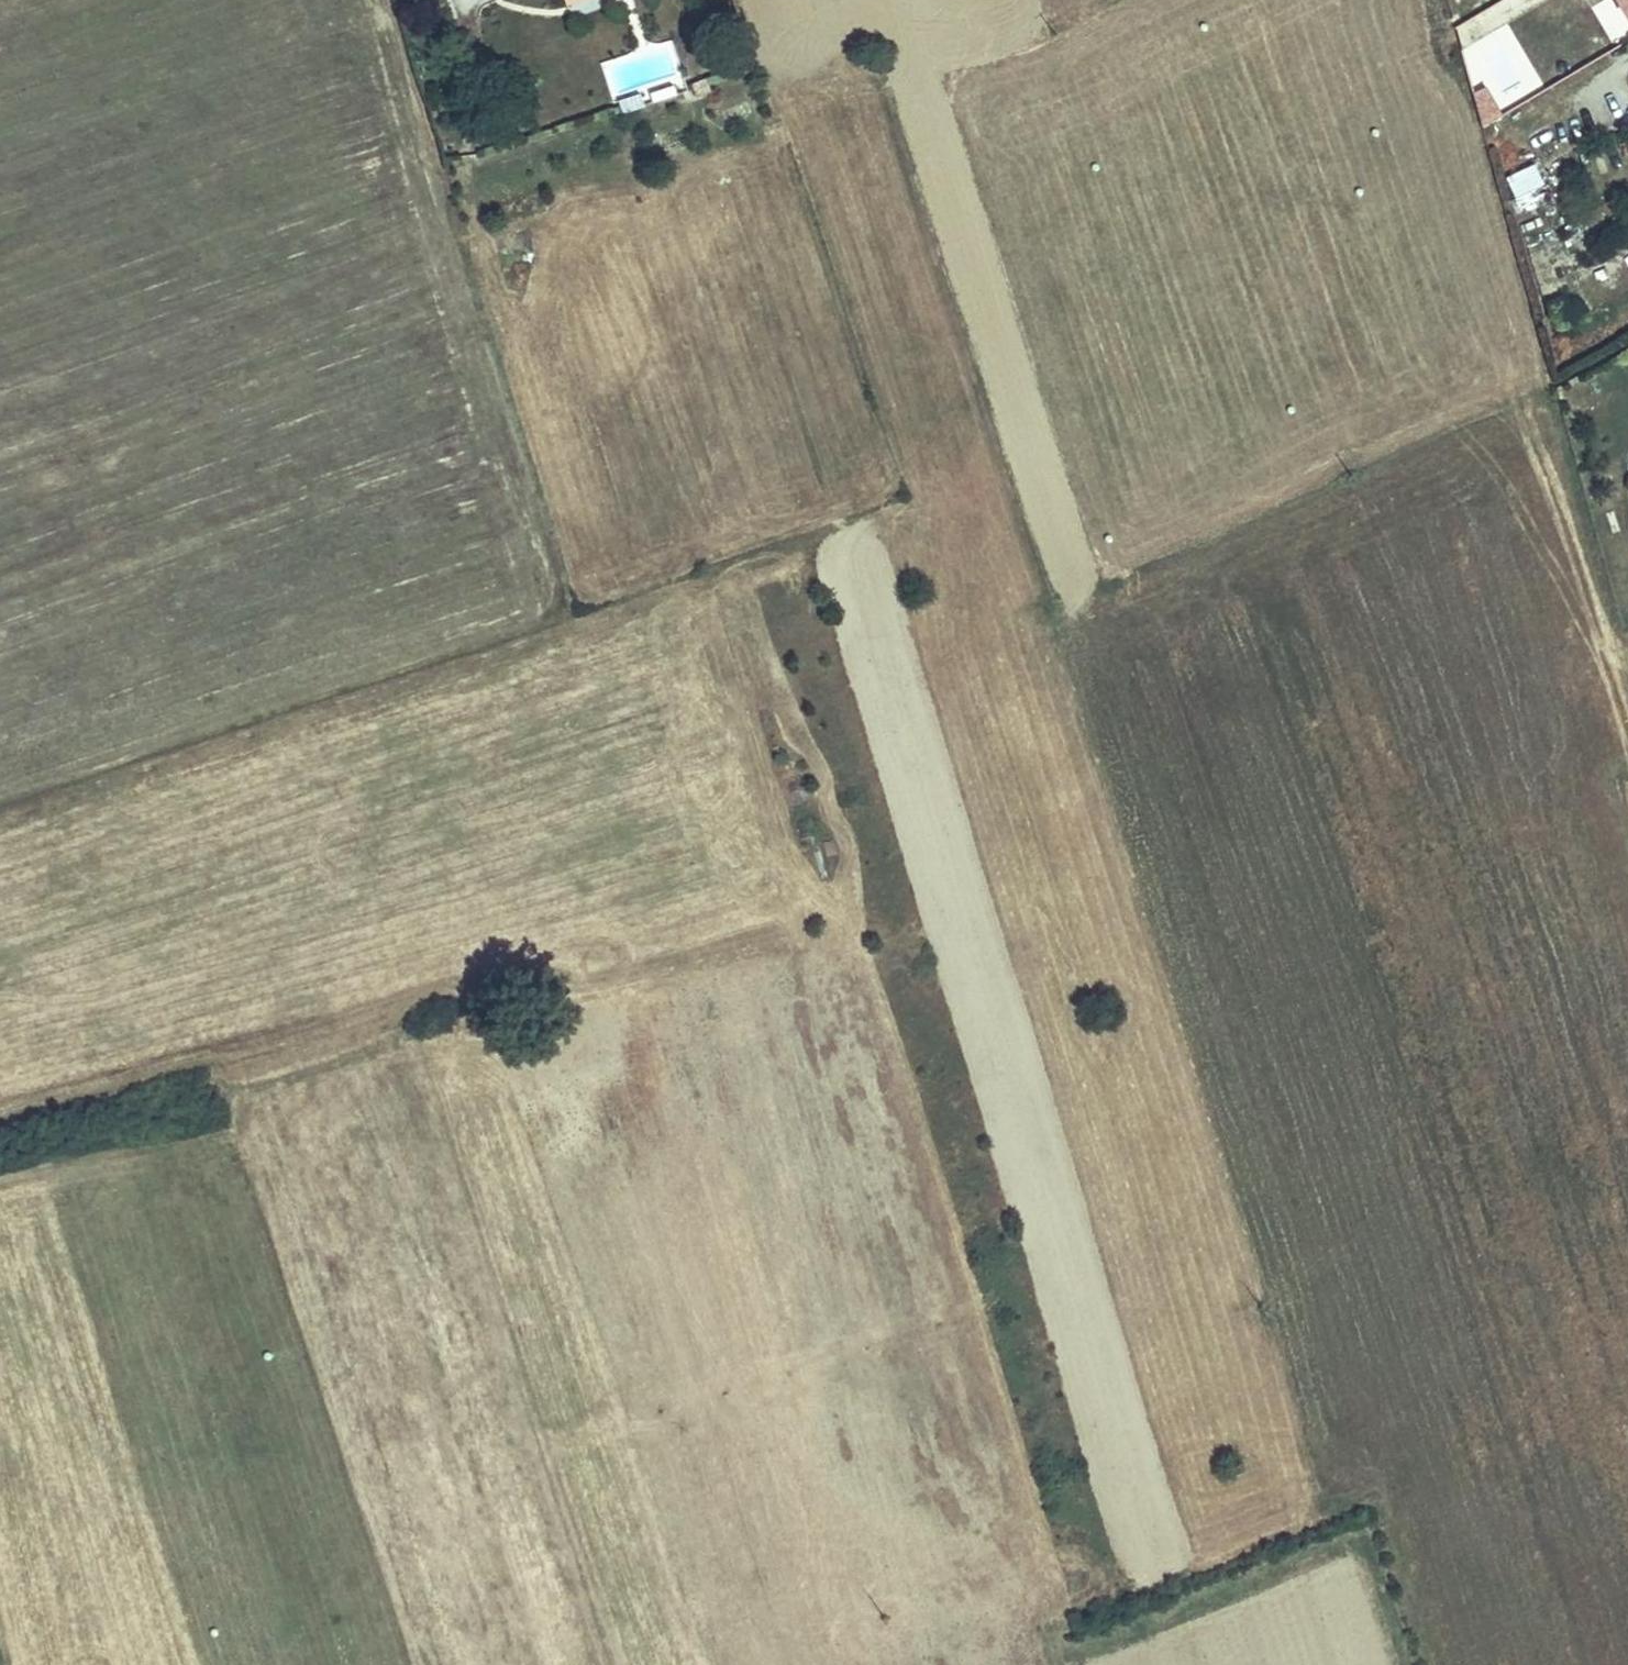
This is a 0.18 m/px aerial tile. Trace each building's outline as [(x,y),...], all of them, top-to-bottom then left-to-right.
[(564,9),(587,0),(561,0),(564,9)] [(1627,16),(1627,0),(1617,0),(1627,16)] [(1515,81),(1516,84),(1493,93),(1500,111),(1541,95),(1532,74),(1515,81)] [(1480,124),(1500,118),(1491,90),(1472,96),(1480,124)] [(639,96),(617,103),(621,117),(644,110),(639,96)] [(1505,176),(1514,198),(1544,186),(1535,164),(1505,176)]
